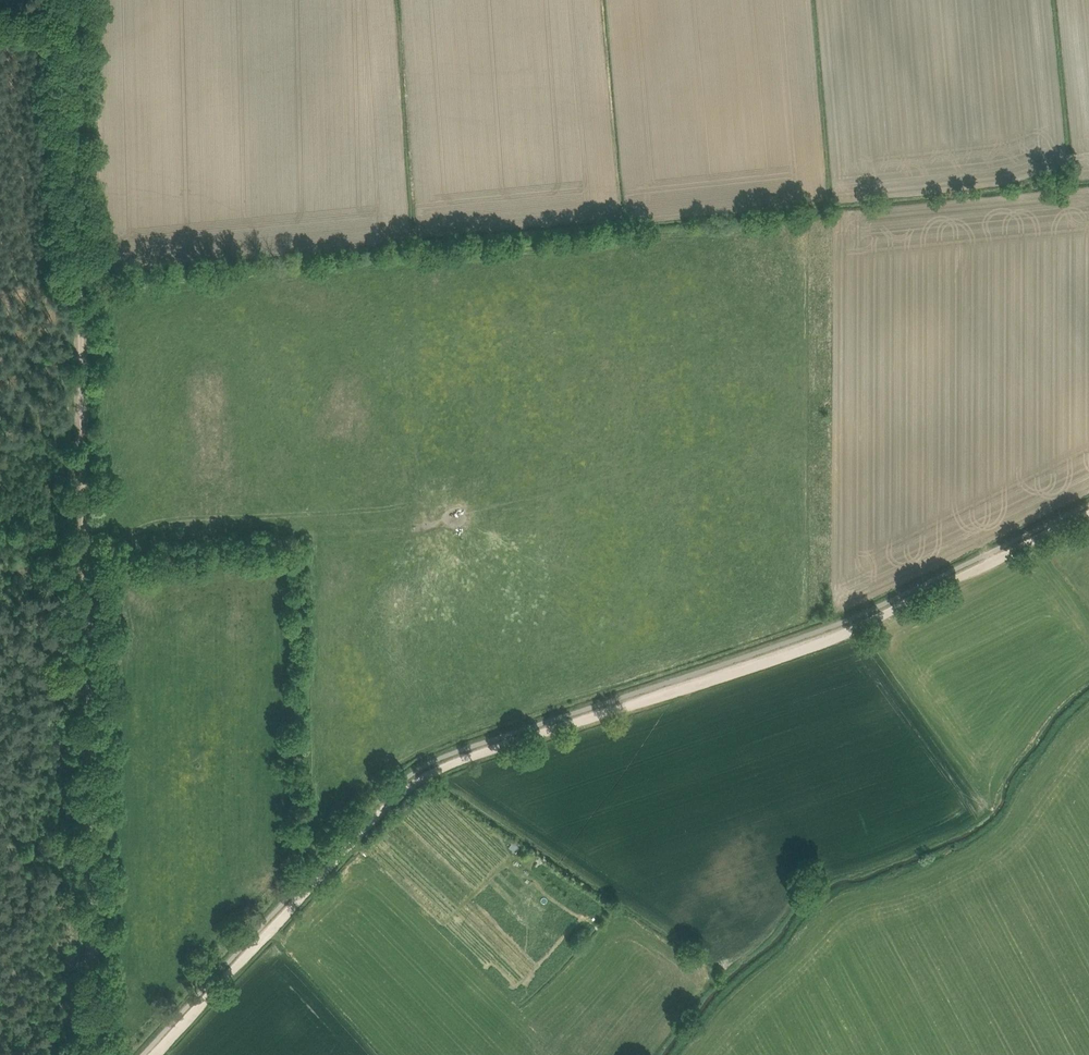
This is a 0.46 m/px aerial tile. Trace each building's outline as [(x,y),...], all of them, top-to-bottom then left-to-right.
[(995,207),(1008,205),(1007,195),(993,196),(995,207)]
